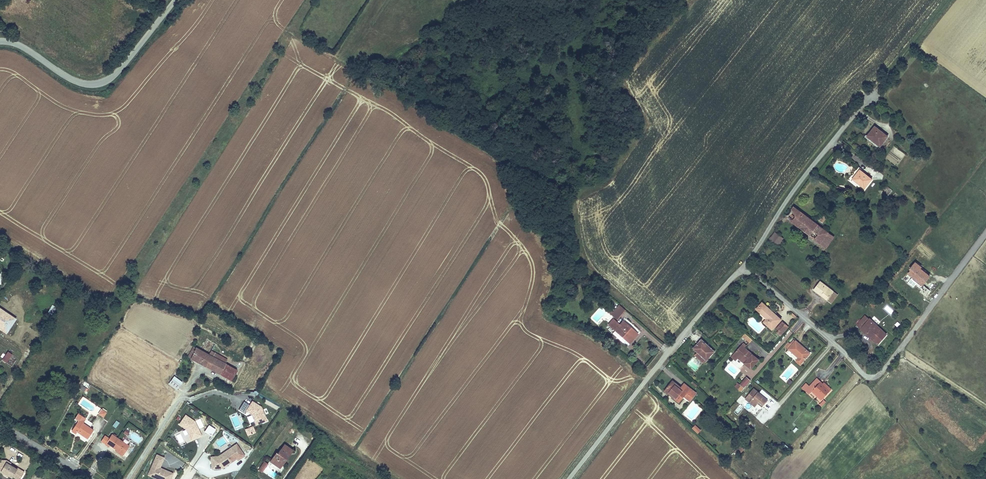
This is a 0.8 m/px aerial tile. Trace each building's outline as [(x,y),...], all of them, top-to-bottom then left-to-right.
[(874,126),(866,137),(880,147),(888,137),(874,126)] [(872,179),(860,169),(854,177),(860,182),(858,185),(864,190),(872,179)] [(828,233),(793,207),(785,218),(820,244),(828,233)] [(784,238),(775,232),(769,240),(778,246),(784,238)] [(826,248),(834,238),(828,233),(820,244),(826,248)] [(909,270),(910,271),(907,274),(922,287),(931,277),(921,269),(922,268),(916,262),(909,270)] [(820,281),(813,290),(827,300),(834,291),(820,281)] [(834,291),(827,300),(831,304),(838,294),(834,291)] [(880,296),(871,305),(873,307),(879,301),(878,300),(881,297),(880,296)] [(773,312),(762,302),(755,310),(760,314),(761,313),(767,318),(766,320),(763,323),(772,331),(782,320),(776,315),(778,314),(774,311),(773,312)] [(617,319),(626,309),(620,303),(612,312),(610,310),(609,312),(611,314),(617,319)] [(52,315),(56,307),(52,305),(47,313),(52,315)] [(0,307),(0,329),(6,334),(17,318),(0,307)] [(886,335),(865,315),(856,325),(878,344),(886,335)] [(627,340),(631,343),(638,334),(624,321),(622,324),(614,318),(609,324),(616,330),(613,333),(625,343),(627,340)] [(774,331),(780,337),(789,327),(782,322),(774,331)] [(753,339),(746,334),(743,337),(750,342),(753,339)] [(795,341),(793,339),(786,348),(788,349),(795,341)] [(704,363),(713,353),(701,341),(693,348),(699,353),(696,356),(704,363)] [(811,354),(795,341),(788,349),(798,358),(795,362),(800,366),(811,354)] [(195,347),(189,357),(218,374),(218,373),(221,368),(217,365),(219,361),(209,356),(195,347)] [(740,347),(734,354),(738,357),(743,350),(740,347)] [(738,357),(737,358),(752,369),(759,359),(745,348),(743,350),(738,357)] [(6,364),(12,355),(8,351),(1,361),(6,364)] [(230,380),(236,369),(225,363),(227,360),(212,351),(209,356),(219,361),(217,365),(221,368),(218,373),(230,380)] [(232,381),(238,371),(236,369),(230,380),(232,381)] [(183,383),(173,376),(171,379),(180,386),(183,383)] [(744,388),(750,381),(746,377),(740,385),(744,388)] [(823,384),(817,378),(809,386),(806,383),(801,388),(809,395),(812,392),(822,400),(832,389),(824,383),(823,384)] [(180,386),(171,379),(168,383),(177,390),(180,386)] [(672,381),(664,392),(670,397),(669,398),(680,406),(684,400),(683,399),(684,397),(687,394),(693,399),(697,393),(684,383),(681,388),(672,381)] [(741,392),(744,388),(740,385),(737,383),(734,387),(741,392)] [(758,403),(762,406),(768,400),(753,388),(745,398),(755,406),(758,403)] [(693,399),(687,394),(684,397),(691,402),(693,399)] [(268,420),(262,406),(252,400),(250,405),(246,411),(247,412),(252,415),(256,425),(268,420)] [(266,400),(264,404),(278,410),(280,406),(266,400)] [(250,405),(244,401),(239,409),(245,413),(247,412),(246,411),(250,405)] [(107,412),(101,409),(98,415),(104,418),(107,412)] [(87,419),(79,414),(75,419),(78,421),(71,432),(76,435),(77,432),(88,439),(94,431),(90,428),(93,424),(86,419),(87,419)] [(191,441),(202,436),(195,421),(186,414),(179,424),(186,429),(188,434),(191,441)] [(701,431),(695,425),(692,428),(698,434),(701,431)] [(256,432),(253,426),(245,429),(248,436),(256,432)] [(123,441),(112,434),(110,438),(105,435),(101,442),(109,447),(110,446),(117,450),(124,455),(130,446),(123,441)] [(246,456),(237,443),(218,456),(211,456),(212,470),(223,469),(237,459),(238,461),(246,456)] [(269,461),(280,469),(294,449),(284,443),(278,452),(276,451),(269,461)] [(744,449),(740,445),(734,452),(738,456),(744,449)] [(174,474),(161,468),(165,458),(157,454),(149,472),(153,473),(151,477),(156,478),(172,478),(174,474)] [(0,470),(5,473),(5,474),(8,476),(12,478),(12,477),(15,478),(20,478),(24,473),(17,468),(17,469),(10,465),(9,464),(9,465),(6,464),(7,463),(7,461),(1,460),(1,462),(0,462),(0,470)] [(262,472),(268,464),(264,461),(258,470),(262,472)]
